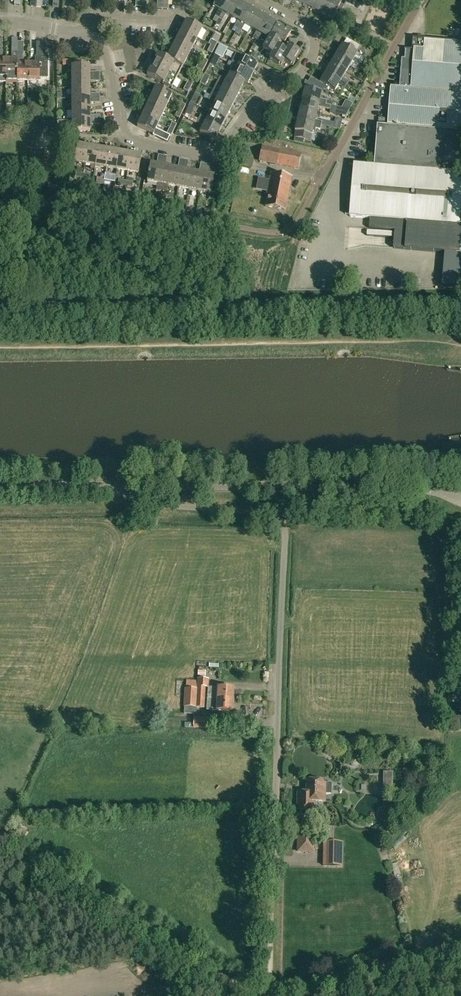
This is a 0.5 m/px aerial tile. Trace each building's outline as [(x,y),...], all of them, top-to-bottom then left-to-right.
[(212,7),(218,10),(212,21),(216,23),(229,0),(216,0),(212,7)] [(235,0),(229,0),(216,23),(215,24),(218,26),(225,14),(231,18),(240,3),(235,0)] [(313,10),(318,0),(306,0),(304,6),(313,10)] [(313,10),(323,15),(330,0),(318,0),(313,10)] [(323,15),(333,19),(336,12),(340,14),(344,6),(340,4),(341,3),(335,1),(335,0),(330,0),(323,15)] [(233,27),(237,29),(249,8),(240,3),(231,18),(237,21),(233,27)] [(244,25),(250,29),(259,14),(249,8),(237,29),(241,31),(244,25)] [(252,38),(256,40),(268,19),(259,14),(250,29),(256,32),(252,38)] [(263,36),(269,39),(276,27),(278,25),(268,19),(256,40),(260,42),(263,36)] [(179,25),(178,29),(197,39),(202,29),(186,21),(183,27),(179,25)] [(289,45),(295,44),(294,41),(287,43),(286,45),(284,44),(290,35),(276,27),(269,39),(262,50),(271,55),(269,60),(278,65),(281,61),(290,66),(298,52),(289,46),(289,45)] [(180,34),(176,40),(192,48),(197,39),(178,29),(176,32),(180,34)] [(11,52),(11,59),(6,59),(6,77),(17,77),(17,42),(17,38),(11,38),(11,52)] [(351,218),(371,219),(370,229),(395,231),(394,249),(448,253),(460,255),(460,42),(413,38),(412,50),(408,50),(406,50),(405,58),(402,58),(400,88),(391,87),(388,127),(378,126),(375,167),(355,165),(351,218)] [(347,39),(343,45),(342,44),(336,54),(357,67),(359,63),(362,59),(361,56),(357,53),(356,53),(359,47),(347,39)] [(169,45),(167,48),(187,58),(192,48),(176,40),(173,47),(169,45)] [(210,45),(214,48),(217,43),(211,40),(208,44),(210,45)] [(17,82),(28,82),(28,63),(22,63),(22,57),(23,55),(23,42),(17,42),(17,77),(17,82)] [(38,63),(28,63),(28,82),(39,82),(39,78),(48,78),(48,56),(45,56),(45,43),(36,43),(36,57),(38,57),(38,63)] [(170,53),(166,59),(182,67),(187,58),(167,48),(166,51),(170,53)] [(236,53),(231,63),(252,74),(257,64),(236,53)] [(158,54),(152,65),(177,78),(182,67),(166,59),(158,54)] [(336,54),(331,63),(346,72),(349,67),(355,70),(357,67),(336,54)] [(215,67),(220,58),(215,55),(210,65),(215,67)] [(89,66),(81,66),(81,60),(74,60),(74,66),(72,66),(72,77),(99,77),(99,72),(89,72),(89,66)] [(231,68),(228,74),(248,84),(252,74),(231,63),(230,63),(228,62),(226,66),(231,68)] [(331,63),(325,73),(346,85),(348,82),(342,78),(346,72),(331,63)] [(172,88),(177,78),(152,65),(147,75),(172,88)] [(344,89),(346,85),(325,73),(317,87),(326,91),(328,88),(334,91),(338,85),(344,89)] [(244,82),(228,74),(225,80),(219,77),(218,78),(215,76),(213,79),(239,92),(244,82)] [(206,85),(210,77),(205,75),(201,83),(206,85)] [(89,82),(99,82),(99,77),(72,77),(72,88),(90,88),(89,82)] [(316,86),(305,81),(303,88),(304,89),(302,100),(330,106),(331,102),(320,99),(321,92),(315,91),(316,86)] [(239,92),(219,82),(217,85),(221,87),(218,93),(234,101),(239,92)] [(187,83),(183,90),(188,92),(191,85),(187,83)] [(148,96),(167,105),(172,95),(156,87),(153,94),(149,92),(148,96)] [(90,88),(72,88),(72,99),(99,99),(99,94),(90,94),(90,88)] [(209,96),(209,97),(207,95),(205,98),(208,100),(207,100),(229,111),(234,101),(218,93),(215,99),(209,96)] [(146,107),(162,115),(167,105),(148,96),(146,99),(149,101),(146,107)] [(90,109),(90,103),(99,103),(99,99),(72,99),(72,110),(90,109)] [(229,111),(207,100),(206,104),(212,107),(209,113),(225,121),(229,111)] [(302,100),(299,110),(316,114),(318,107),(330,110),(330,106),(302,100)] [(162,115),(146,107),(143,113),(140,112),(138,115),(158,124),(162,115)] [(90,116),(90,109),(72,110),(72,120),(100,120),(99,116),(90,116)] [(299,110),(297,121),(321,126),(322,122),(315,121),(316,114),(299,110)] [(206,119),(200,116),(198,119),(220,130),(225,121),(209,113),(206,119)] [(158,124),(138,115),(137,119),(140,120),(137,127),(153,134),(158,124)] [(215,140),(220,130),(198,119),(196,123),(202,126),(199,132),(215,140)] [(100,120),(72,120),(72,132),(90,131),(90,125),(100,125),(100,120)] [(314,134),(315,129),(320,130),(321,126),(297,121),(294,132),(296,132),(295,139),(310,142),(312,134),(314,134)] [(337,127),(344,130),(347,124),(340,122),(337,127)] [(166,134),(156,129),(153,134),(153,136),(167,142),(169,137),(166,136),(166,135),(166,134)] [(85,164),(89,143),(85,142),(84,145),(77,144),(74,162),(85,164)] [(95,166),(99,148),(92,147),(92,143),(89,143),(85,164),(95,166)] [(99,148),(95,166),(106,168),(110,146),(106,146),(106,149),(99,148)] [(117,169),(120,152),(113,150),(114,147),(110,146),(106,168),(117,169)] [(298,168),(301,154),(263,147),(260,161),(298,168)] [(120,152),(117,169),(127,171),(131,150),(127,149),(127,153),(120,152)] [(131,150),(127,171),(138,173),(141,155),(134,154),(135,151),(131,150)] [(146,181),(157,183),(163,156),(158,155),(156,165),(150,163),(146,181)] [(163,156),(157,183),(168,185),(171,168),(165,166),(167,157),(163,156)] [(171,168),(168,185),(179,187),(184,160),(179,159),(177,169),(171,168)] [(184,160),(179,187),(189,189),(192,172),(186,171),(188,161),(184,160)] [(192,172),(189,189),(200,191),(205,164),(200,163),(198,173),(192,172)] [(205,164),(200,191),(211,193),(214,176),(207,175),(209,165),(205,164)] [(288,198),(292,177),(272,173),(267,194),(268,194),(266,206),(284,210),(287,198),(288,198)] [(208,687),(209,680),(197,678),(196,698),(204,698),(205,686),(208,687)] [(204,708),(204,698),(196,698),(197,681),(185,681),(184,713),(184,714),(196,715),(197,707),(204,708)] [(207,699),(231,700),(232,689),(211,688),(211,690),(207,690),(207,699)] [(449,691),(448,701),(448,703),(460,704),(460,695),(460,692),(449,691)] [(231,712),(232,700),(231,700),(217,699),(207,699),(206,710),(216,711),(231,712)] [(207,718),(193,718),(193,728),(206,729),(207,718)] [(383,782),(392,782),(392,773),(384,773),(383,782)] [(309,778),(308,781),(306,781),(306,793),(297,793),(297,810),(313,810),(313,801),(324,801),(325,794),(331,794),(331,783),(322,783),(322,781),(315,781),(314,778),(309,778)] [(313,832),(298,832),(297,851),(313,852),(313,832)] [(325,842),(324,866),(342,866),(342,842),(325,842)]
